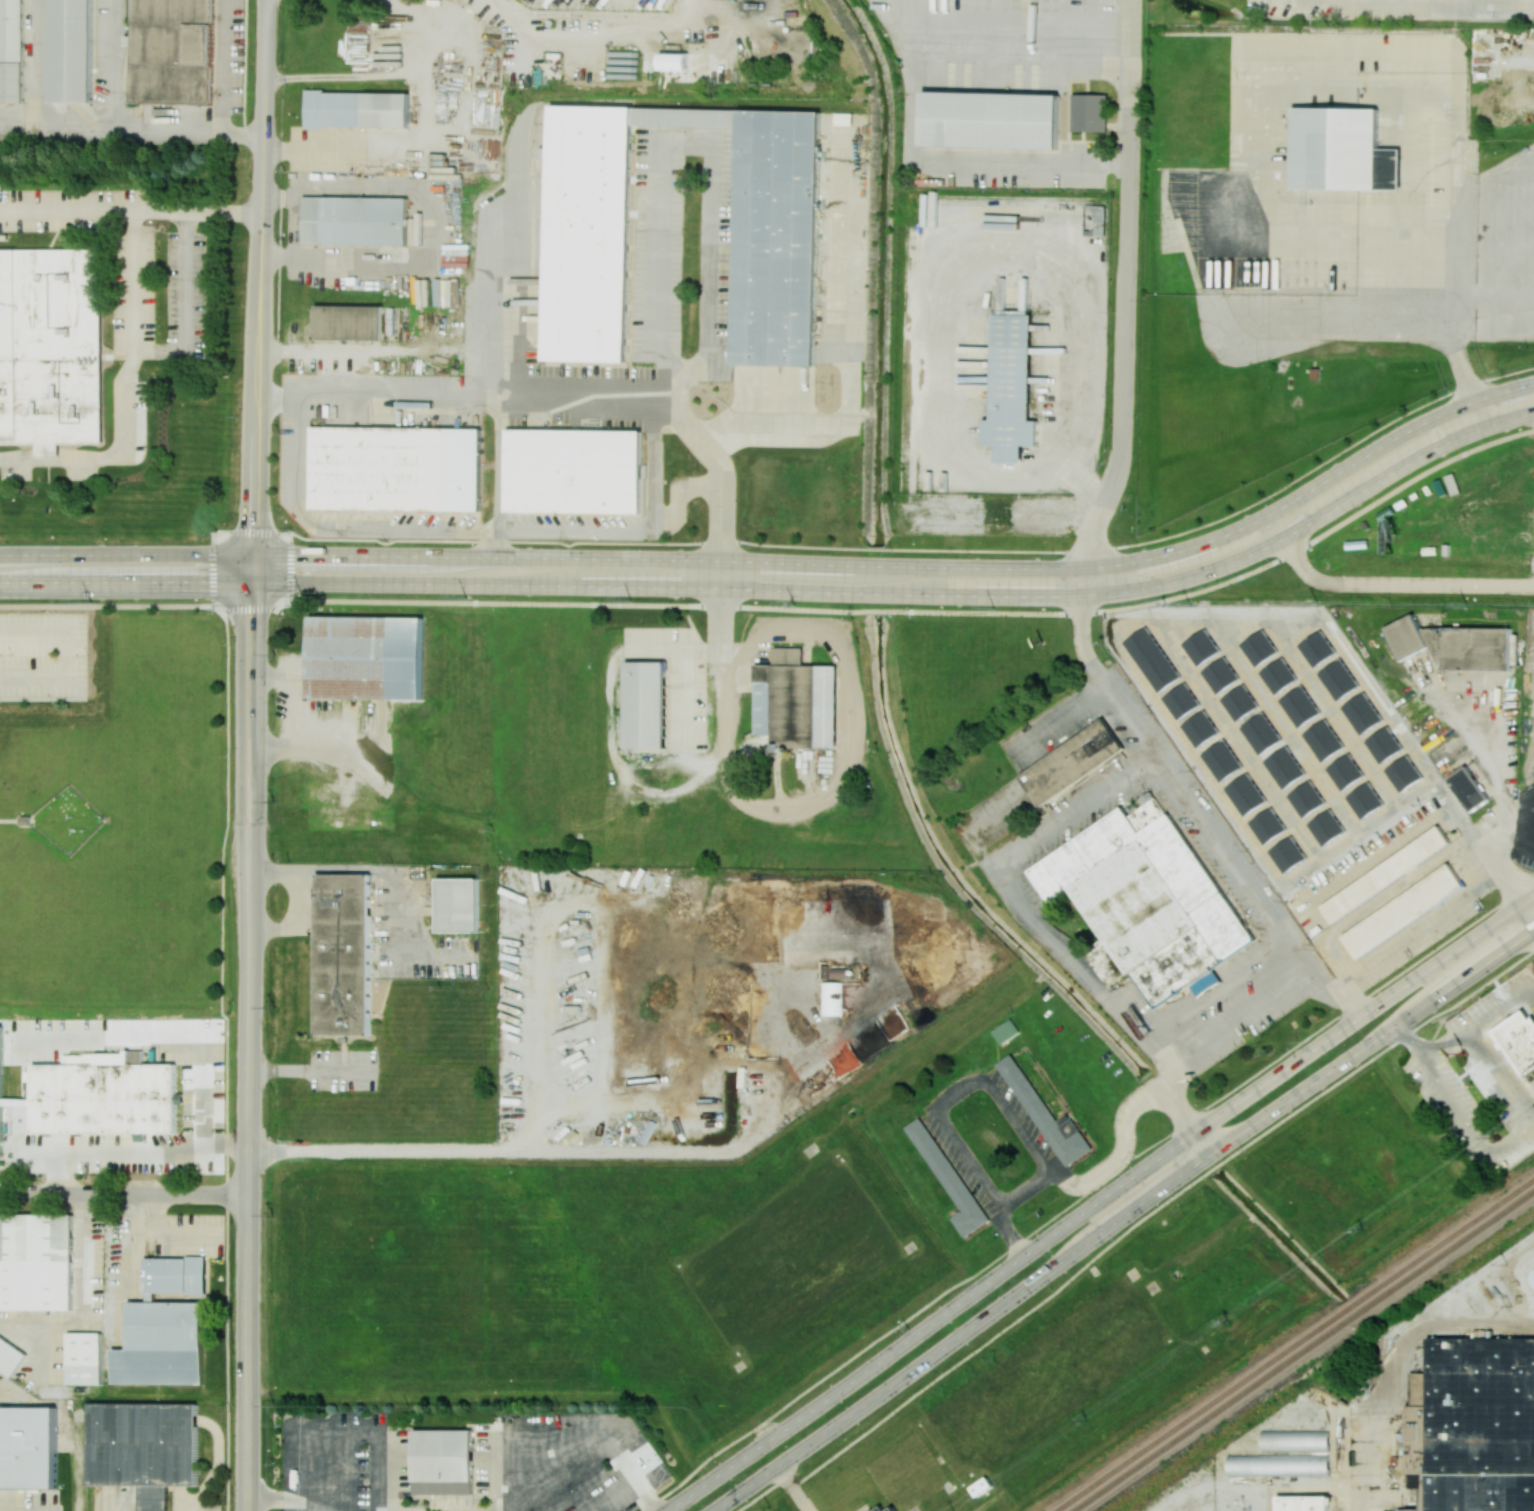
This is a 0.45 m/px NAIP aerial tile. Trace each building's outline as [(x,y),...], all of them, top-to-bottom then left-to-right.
[(23,0),(0,0),(0,103),(22,103),(23,0)] [(54,103),(57,0),(98,0),(96,104),(54,103)] [(131,103),(212,104),(214,0),(132,0),(131,103)] [(660,53),(661,70),(688,70),(688,53),(660,53)] [(305,127),(408,128),(409,92),(305,91),(305,127)] [(925,92),(1062,95),(1061,151),(924,148),(925,92)] [(1074,94),(1109,95),(1108,133),(1073,132),(1074,94)] [(547,357),(555,106),(639,109),(631,360),(547,357)] [(1295,109),(1381,110),(1379,191),(1294,190),(1295,109)] [(736,366),(743,113),(827,115),(821,368),(736,366)] [(408,198),(303,196),(302,245),(407,246),(408,198)] [(37,441),(37,457),(59,457),(59,444),(102,444),(101,249),(0,249),(0,441),(37,441)] [(317,305),(383,306),(382,340),(316,338),(317,305)] [(1033,314),(994,313),(992,420),(983,420),(983,445),(997,445),(997,462),(1022,462),(1022,445),(1038,446),(1038,421),(1030,421),(1033,314)] [(316,431),(487,433),(487,516),(316,514),(316,431)] [(510,432),(647,432),(647,520),(510,520),(510,432)] [(421,617),(419,701),(305,698),(307,614),(421,617)] [(1510,628),(1428,627),(1421,630),(1414,614),(1385,626),(1398,660),(1430,647),(1436,664),(1442,664),(1444,670),(1510,670),(1510,628)] [(1147,627),(1124,642),(1158,693),(1181,678),(1147,627)] [(837,666),(802,665),(803,648),(773,647),(773,665),(756,665),(755,734),(774,734),(774,748),(836,749),(837,666)] [(1201,672),(1217,694),(1239,679),(1224,656),(1201,672)] [(1274,695),(1297,680),(1282,657),(1259,672),(1274,695)] [(1358,688),(1343,658),(1318,671),(1334,701),(1358,688)] [(625,749),(627,662),(667,663),(666,749),(625,749)] [(1200,705),(1184,682),(1162,698),(1178,721),(1200,705)] [(1259,706),(1243,684),(1220,699),(1236,722),(1259,706)] [(1298,728),(1321,713),(1302,685),(1279,700),(1298,728)] [(1341,707),(1360,736),(1383,720),(1363,692),(1341,707)] [(1182,723),(1195,748),(1219,735),(1206,710),(1182,723)] [(1240,727),(1259,755),(1282,740),(1263,712),(1240,727)] [(1040,807),(1126,750),(1105,718),(1019,775),(1040,807)] [(1320,762),(1344,749),(1326,719),(1303,733),(1320,762)] [(1380,764),(1403,749),(1387,726),(1364,741),(1380,764)] [(1221,782),(1243,767),(1223,738),(1201,754),(1221,782)] [(1283,789),(1305,774),(1286,746),(1263,762),(1283,789)] [(1326,769),(1342,791),(1364,775),(1348,753),(1326,769)] [(1400,793),(1422,777),(1407,754),(1384,770),(1400,793)] [(1447,779),(1470,812),(1488,799),(1465,766),(1447,779)] [(1244,817),(1267,801),(1247,773),(1225,788),(1244,817)] [(1302,818),(1325,803),(1310,780),(1287,795),(1302,818)] [(1383,805),(1369,782),(1346,796),(1360,819),(1383,805)] [(1253,942),(1155,788),(1138,799),(1143,806),(1129,816),(1124,808),(1029,869),(1050,902),(1072,889),(1104,940),(1086,952),(1108,987),(1132,971),(1156,1009),(1191,986),(1198,997),(1222,981),(1213,968),(1253,942)] [(1264,845),(1286,830),(1271,807),(1248,822),(1264,845)] [(1322,847),(1345,832),(1330,809),(1307,823),(1322,847)] [(1333,925),(1321,908),(1439,826),(1451,843),(1333,925)] [(1284,874),(1306,858),(1291,836),(1268,851),(1284,874)] [(1448,863),(1465,887),(1360,961),(1343,938),(1448,863)] [(371,874),(316,874),(315,1035),(370,1035),(371,874)] [(479,932),(479,878),(438,878),(437,932),(479,932)] [(842,1015),(843,983),(822,982),(822,1015),(842,1015)] [(1532,1081),(1533,1080),(1533,1017),(1528,1008),(1496,1031),(1532,1081)] [(176,1133),(175,1064),(141,1064),(141,1052),(62,1053),(62,1064),(31,1064),(32,1134),(176,1133)] [(1063,1168),(1091,1150),(1068,1113),(1055,1121),(1013,1053),(999,1062),(1063,1168)] [(959,1213),(951,1217),(963,1237),(987,1223),(923,1115),(907,1125),(959,1213)] [(74,1311),(0,1311),(0,1213),(74,1213),(74,1311)] [(189,1258),(189,1292),(146,1291),(147,1257),(189,1258)] [(68,1384),(68,1332),(103,1332),(103,1384),(68,1384)] [(11,1378),(0,1370),(0,1335),(27,1355),(11,1378)] [(139,1485),(138,1510),(166,1510),(166,1485),(196,1485),(197,1404),(89,1403),(88,1485),(139,1485)] [(56,1489),(56,1407),(0,1407),(0,1489),(56,1489)] [(1261,1450),(1329,1450),(1329,1429),(1261,1429),(1261,1450)] [(415,1431),(474,1431),(474,1482),(415,1483),(415,1431)] [(1228,1453),(1329,1454),(1329,1476),(1228,1475),(1228,1453)] [(1331,1497),(1278,1495),(1277,1510),(1330,1510),(1331,1497)]
